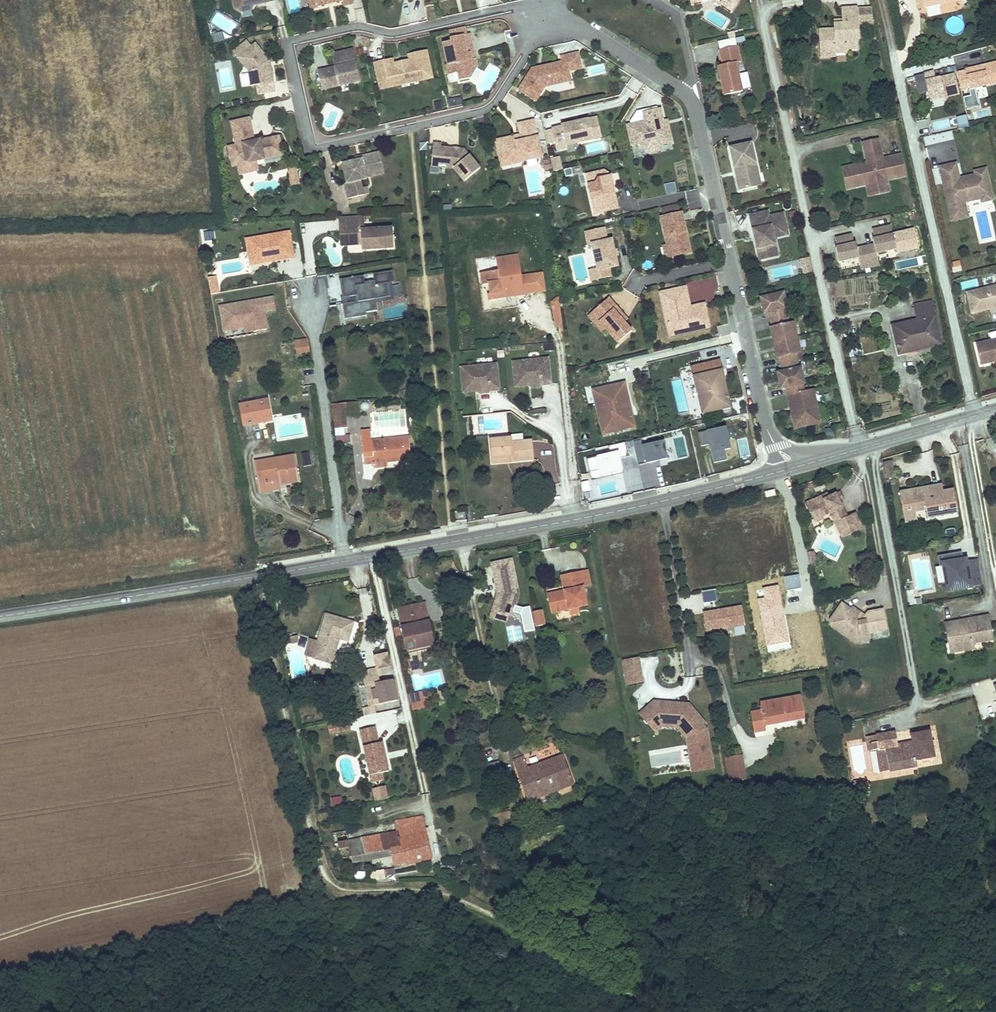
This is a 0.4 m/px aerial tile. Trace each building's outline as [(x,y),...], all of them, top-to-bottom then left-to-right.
[(273,0),(234,0),(235,7),(240,10),(251,8),(253,5),(255,3),(262,1),(262,3),(273,1),(273,0)] [(310,9),(317,8),(316,0),(308,0),(310,9)] [(721,2),(720,4),(731,11),(738,0),(718,0),(721,2)] [(924,9),(962,0),(922,0),(924,9)] [(871,6),(858,7),(841,8),(842,20),(842,23),(834,24),(834,29),(819,30),(819,40),(824,40),(825,50),(835,49),(836,53),(848,52),(848,50),(858,49),(857,38),(860,38),(859,25),(872,24),(871,6)] [(224,39),(222,32),(212,34),(214,42),(224,39)] [(473,53),(469,34),(450,38),(451,42),(443,44),(448,65),(447,65),(449,75),(458,73),(460,80),(469,78),(477,67),(475,59),(471,60),(470,53),(473,53)] [(835,49),(825,50),(824,40),(819,40),(820,56),(836,55),(836,53),(835,49)] [(252,47),(247,42),(241,47),(245,52),(252,47)] [(233,52),(245,66),(249,71),(251,86),(272,82),(270,67),(267,63),(269,61),(255,44),(252,47),(245,52),(241,47),(241,46),(233,52)] [(737,46),(719,50),(722,65),(717,66),(724,96),(729,95),(742,92),(736,63),(741,62),(737,46)] [(359,81),(352,49),(331,54),(334,67),(335,69),(327,71),(327,68),(317,70),(322,89),(339,85),(338,82),(348,80),(348,83),(359,81)] [(374,62),(377,80),(390,78),(391,87),(400,85),(403,80),(413,78),(418,81),(432,78),(426,50),(408,54),(409,59),(393,63),(392,58),(374,62)] [(518,90),(535,101),(544,87),(563,83),(561,74),(568,72),(571,72),(582,69),(578,54),(560,57),(561,63),(546,66),(544,69),(538,70),(538,68),(532,69),(518,90)] [(983,65),(976,66),(965,70),(965,71),(956,73),(961,90),(969,88),(969,89),(971,96),(964,98),(966,108),(980,105),(975,87),(995,82),(995,61),(983,65)] [(958,91),(953,72),(934,76),(932,69),(922,72),(929,98),(941,95),(943,93),(946,94),(958,91)] [(568,72),(561,74),(563,83),(570,82),(568,72)] [(747,72),(741,73),(745,88),(751,86),(747,72)] [(390,78),(377,80),(379,89),(391,87),(390,78)] [(442,100),(434,101),(436,112),(444,110),(442,100)] [(662,120),(660,108),(643,112),(645,121),(627,125),(631,145),(639,144),(640,149),(649,147),(647,140),(657,138),(658,145),(671,142),(668,126),(663,123),(662,120)] [(969,123),(966,112),(956,114),(959,125),(969,123)] [(596,117),(588,119),(593,138),(600,137),(596,117)] [(249,118),(230,122),(233,135),(252,131),(249,118)] [(561,127),(551,129),(556,150),(566,147),(566,145),(578,142),(593,138),(588,119),(561,125),(561,127)] [(518,157),(520,163),(541,158),(534,121),(518,124),(520,135),(521,141),(496,146),(499,161),(518,157)] [(252,131),(233,135),(236,145),(254,141),(252,131)] [(925,144),(951,140),(951,135),(947,135),(947,134),(924,137),(925,144)] [(520,135),(495,141),(496,146),(521,141),(520,135)] [(236,145),(228,146),(232,166),(237,165),(255,161),(264,159),(264,158),(283,154),(278,136),(259,140),(259,139),(254,141),(236,145)] [(657,138),(647,140),(649,147),(650,152),(660,150),(658,145),(657,138)] [(878,140),(863,144),(866,157),(869,159),(866,163),(851,167),(845,175),(854,180),(859,179),(860,184),(870,181),(871,187),(883,184),(882,179),(905,174),(901,156),(882,160),(878,140)] [(730,147),(739,191),(756,187),(754,175),(759,174),(751,142),(730,147)] [(441,144),(433,143),(431,158),(439,159),(438,164),(446,165),(445,168),(454,169),(464,181),(479,169),(463,149),(458,149),(457,151),(454,151),(454,148),(440,147),(441,144)] [(356,161),(343,164),(347,183),(345,184),(348,199),(364,195),(362,188),(361,181),(367,179),(367,178),(365,172),(383,168),(379,153),(361,157),(362,160),(356,161)] [(518,157),(499,161),(500,167),(520,163),(518,157)] [(559,157),(552,158),(554,170),(562,169),(559,157)] [(439,159),(431,158),(430,166),(445,168),(446,165),(438,164),(439,159)] [(255,161),(237,165),(239,174),(258,170),(256,165),(255,161)] [(993,198),(986,167),(975,170),(975,173),(963,176),(964,179),(960,180),(959,177),(956,162),(940,166),(946,192),(951,191),(953,199),(948,200),(952,219),(968,215),(965,200),(981,197),(982,200),(993,198)] [(295,167),(288,168),(289,176),(292,186),(299,185),(295,167)] [(851,167),(842,169),(847,190),(866,185),(869,196),(890,192),(887,181),(905,177),(905,174),(882,179),(883,184),(871,187),(870,181),(860,184),(859,179),(854,180),(845,175),(851,167)] [(384,174),(383,168),(365,172),(367,178),(384,174)] [(608,170),(596,172),(598,179),(595,183),(588,185),(595,214),(617,209),(613,191),(611,192),(610,187),(612,186),(608,170)] [(596,172),(586,175),(588,185),(595,183),(598,179),(596,172)] [(676,182),(665,184),(667,194),(678,192),(676,182)] [(663,217),(661,218),(667,246),(670,245),(672,257),(690,253),(687,240),(685,241),(683,233),(686,233),(684,223),(682,213),(679,214),(678,206),(662,209),(663,217)] [(785,211),(789,229),(797,227),(794,210),(785,211)] [(767,211),(750,215),(753,230),(756,230),(758,238),(755,239),(760,260),(774,256),(771,245),(775,244),(773,238),(777,237),(788,234),(783,213),(769,217),(767,211)] [(364,216),(339,217),(339,232),(349,231),(350,245),(361,244),(362,250),(394,248),(393,228),(372,229),(365,229),(364,222),(364,216)] [(853,233),(834,237),(840,262),(859,258),(862,269),(880,265),(877,253),(896,249),(891,226),(872,230),(875,243),(856,248),(853,233)] [(604,228),(586,232),(589,245),(592,245),(597,268),(598,271),(609,269),(618,267),(615,256),(614,251),(612,240),(607,241),(604,228)] [(918,228),(895,234),(899,250),(904,249),(907,261),(925,257),(918,228)] [(349,231),(339,232),(340,246),(347,245),(350,245),(349,231)] [(214,232),(203,233),(205,241),(215,239),(214,232)] [(246,239),(249,260),(260,259),(261,263),(272,262),(271,259),(275,258),(275,261),(286,259),(284,250),(292,249),(289,232),(246,239)] [(667,246),(663,247),(666,258),(672,257),(670,245),(667,246)] [(292,249),(284,250),(286,259),(294,258),(292,249)] [(809,257),(800,259),(803,274),(812,272),(809,257)] [(963,269),(960,259),(952,261),(954,271),(963,269)] [(522,260),(499,262),(500,275),(483,276),(484,288),(491,288),(492,298),(503,297),(502,288),(506,288),(506,293),(515,292),(516,301),(526,300),(525,294),(524,274),(522,260)] [(597,268),(589,270),(592,281),(611,277),(609,269),(598,271),(597,268)] [(390,297),(388,283),(395,282),(393,271),(373,274),(374,281),(365,282),(364,276),(340,280),(343,298),(357,296),(358,301),(344,304),(343,304),(345,319),(367,315),(366,312),(377,310),(375,299),(390,297)] [(543,272),(524,274),(525,294),(545,292),(543,272)] [(374,281),(373,274),(364,276),(365,282),(374,281)] [(217,288),(216,277),(208,278),(210,289),(217,288)] [(718,278),(694,281),(696,302),(720,299),(718,278)] [(968,291),(972,312),(990,308),(995,307),(995,285),(968,291)] [(685,287),(659,293),(668,329),(685,325),(687,332),(709,327),(704,304),(690,307),(686,308),(684,300),(688,299),(685,287)] [(488,299),(489,304),(504,302),(516,301),(515,292),(506,293),(506,288),(502,288),(503,297),(492,298),(488,299)] [(784,293),(762,298),(766,314),(771,312),(774,328),(772,328),(779,357),(781,357),(785,372),(780,373),(783,388),(788,387),(792,403),(796,402),(798,410),(794,411),(798,428),(819,423),(815,405),(818,404),(818,402),(816,392),(815,390),(806,392),(804,384),(805,383),(805,381),(803,371),(802,368),(800,369),(797,354),(801,352),(795,323),(790,324),(786,309),(788,308),(784,293)] [(358,301),(357,296),(343,298),(344,304),(358,301)] [(263,311),(275,309),(273,298),(220,307),(224,331),(245,327),(255,325),(256,331),(266,329),(264,318),(261,318),(261,315),(264,314),(263,311)] [(559,298),(553,302),(555,324),(563,331),(559,301),(559,298)] [(609,298),(594,311),(602,320),(599,322),(605,330),(617,344),(632,331),(624,323),(620,318),(623,315),(609,298)] [(931,302),(914,306),(917,321),(893,327),(900,355),(941,345),(931,302)] [(602,320),(594,311),(588,316),(602,332),(605,330),(599,322),(602,320)] [(685,325),(668,329),(670,336),(687,332),(685,325)] [(720,326),(721,335),(729,334),(728,325),(720,326)] [(308,339),(297,340),(300,354),(310,354),(308,339)] [(976,343),(980,364),(995,361),(995,360),(995,339),(976,343)] [(552,384),(550,359),(514,363),(517,387),(529,386),(533,385),(533,383),(543,382),(543,385),(552,384)] [(721,361),(692,368),(702,410),(717,406),(719,411),(731,408),(721,361)] [(500,390),(498,364),(462,368),(465,392),(476,391),(481,390),(481,388),(491,387),(491,391),(500,390)] [(626,382),(592,390),(603,435),(636,427),(626,382)] [(267,400),(240,404),(243,424),(270,420),(267,400)] [(362,416),(360,401),(343,403),(345,418),(362,416)] [(345,418),(343,403),(332,405),(335,430),(337,443),(350,441),(350,435),(345,436),(344,429),(347,428),(345,418)] [(717,406),(702,410),(703,415),(719,411),(717,406)] [(726,427),(700,432),(703,445),(711,443),(715,461),(726,459),(723,448),(730,446),(726,427)] [(409,437),(371,441),(370,429),(362,430),(365,457),(373,456),(374,462),(388,460),(411,458),(409,437)] [(512,436),(490,439),(492,459),(513,457),(513,462),(536,460),(533,438),(512,440),(512,436)] [(644,440),(636,441),(640,463),(675,456),(672,440),(647,445),(644,440)] [(613,455),(589,460),(593,479),(624,472),(619,451),(626,449),(625,445),(612,448),(613,455)] [(254,463),(257,477),(265,475),(267,483),(280,481),(280,485),(300,481),(295,455),(254,463)] [(882,464),(885,480),(895,478),(892,462),(882,464)] [(265,475),(257,477),(258,485),(267,483),(265,475)] [(267,483),(258,485),(260,494),(281,490),(280,485),(280,481),(267,483)] [(942,483),(931,485),(932,492),(944,490),(942,483)] [(931,485),(900,491),(905,514),(917,512),(914,502),(922,501),(924,511),(926,518),(958,512),(954,488),(944,490),(932,492),(931,485)] [(839,500),(838,499),(831,502),(829,499),(807,509),(817,530),(825,526),(824,523),(833,520),(841,537),(854,531),(857,538),(865,534),(858,519),(850,523),(842,507),(839,500)] [(922,501),(914,502),(917,512),(924,511),(922,501)] [(917,512),(905,514),(906,522),(918,520),(917,512)] [(854,531),(841,537),(844,544),(857,538),(854,531)] [(811,551),(805,552),(807,564),(813,563),(811,551)] [(966,551),(938,556),(944,591),(973,585),(966,551)] [(520,595),(512,560),(492,565),(498,594),(500,595),(500,598),(497,598),(493,611),(509,616),(513,617),(515,612),(516,606),(520,595)] [(588,606),(582,573),(567,576),(569,590),(564,591),(565,594),(549,598),(552,613),(570,610),(579,608),(588,606)] [(569,590),(567,576),(561,578),(564,591),(569,590)] [(716,590),(702,592),(704,603),(717,601),(716,590)] [(849,609),(838,602),(828,619),(829,626),(839,632),(843,627),(855,635),(869,634),(868,629),(886,628),(884,608),(867,611),(861,617),(861,611),(852,605),(849,609)] [(398,609),(408,650),(424,647),(425,650),(428,651),(433,650),(435,648),(434,644),(425,603),(398,609)] [(515,612),(522,614),(526,632),(535,630),(530,607),(523,608),(516,606),(515,612)] [(743,607),(706,613),(710,632),(746,625),(743,607)] [(543,610),(534,612),(537,626),(546,624),(543,610)] [(507,623),(509,616),(493,611),(491,619),(507,623)] [(354,623),(326,615),(318,644),(314,660),(333,665),(339,643),(336,642),(337,639),(340,640),(349,642),(354,623)] [(963,621),(942,625),(946,647),(952,646),(953,655),(973,652),(971,644),(991,641),(987,617),(970,620),(970,625),(964,626),(963,621)] [(855,635),(843,627),(839,632),(853,640),(869,638),(869,634),(855,635)] [(314,660),(318,644),(311,642),(307,658),(314,660)] [(388,652),(374,655),(378,671),(392,668),(388,652)] [(416,655),(407,659),(413,673),(422,669),(416,655)] [(638,657),(623,660),(625,674),(641,672),(638,657)] [(641,672),(625,674),(627,685),(642,682),(641,672)] [(393,680),(378,683),(376,674),(367,675),(373,705),(382,703),(396,700),(393,680)] [(421,691),(411,694),(415,711),(425,709),(421,691)] [(762,711),(752,713),(755,731),(766,729),(766,725),(805,718),(801,696),(761,704),(762,711)] [(655,732),(662,726),(660,721),(666,720),(678,720),(678,722),(690,736),(706,723),(690,704),(653,701),(639,714),(655,732)] [(660,721),(662,726),(677,728),(687,739),(690,736),(678,722),(678,720),(666,720),(660,721)] [(349,722),(328,726),(329,734),(351,730),(349,722)] [(706,723),(687,739),(694,771),(714,768),(709,729),(706,723)] [(377,728),(361,732),(371,777),(382,774),(391,772),(388,758),(384,759),(383,754),(386,753),(384,742),(381,743),(377,728)] [(893,731),(868,737),(871,751),(878,750),(883,773),(917,765),(916,761),(937,756),(931,731),(911,736),(913,742),(897,745),(893,731)] [(525,756),(513,760),(528,800),(574,783),(564,755),(529,768),(525,756)] [(743,756),(729,758),(731,772),(746,769),(743,756)] [(746,769),(731,772),(733,782),(748,780),(746,769)] [(382,774),(371,777),(373,783),(384,781),(382,774)] [(861,780),(854,780),(855,792),(863,792),(861,780)] [(385,786),(372,789),(375,802),(388,799),(385,786)] [(492,789),(485,791),(488,801),(494,798),(492,789)] [(344,795),(332,798),(334,808),(346,805),(344,795)] [(511,813),(495,818),(498,829),(514,824),(511,813)] [(424,814),(396,820),(398,832),(426,828),(424,814)] [(348,830),(332,833),(335,848),(339,849),(341,857),(346,858),(391,850),(394,864),(405,862),(406,865),(432,862),(426,828),(398,832),(350,840),(348,830)] [(395,869),(371,872),(372,880),(384,878),(384,876),(396,874),(395,869)] [(384,878),(372,880),(372,882),(397,882),(396,874),(384,876),(384,878)]
